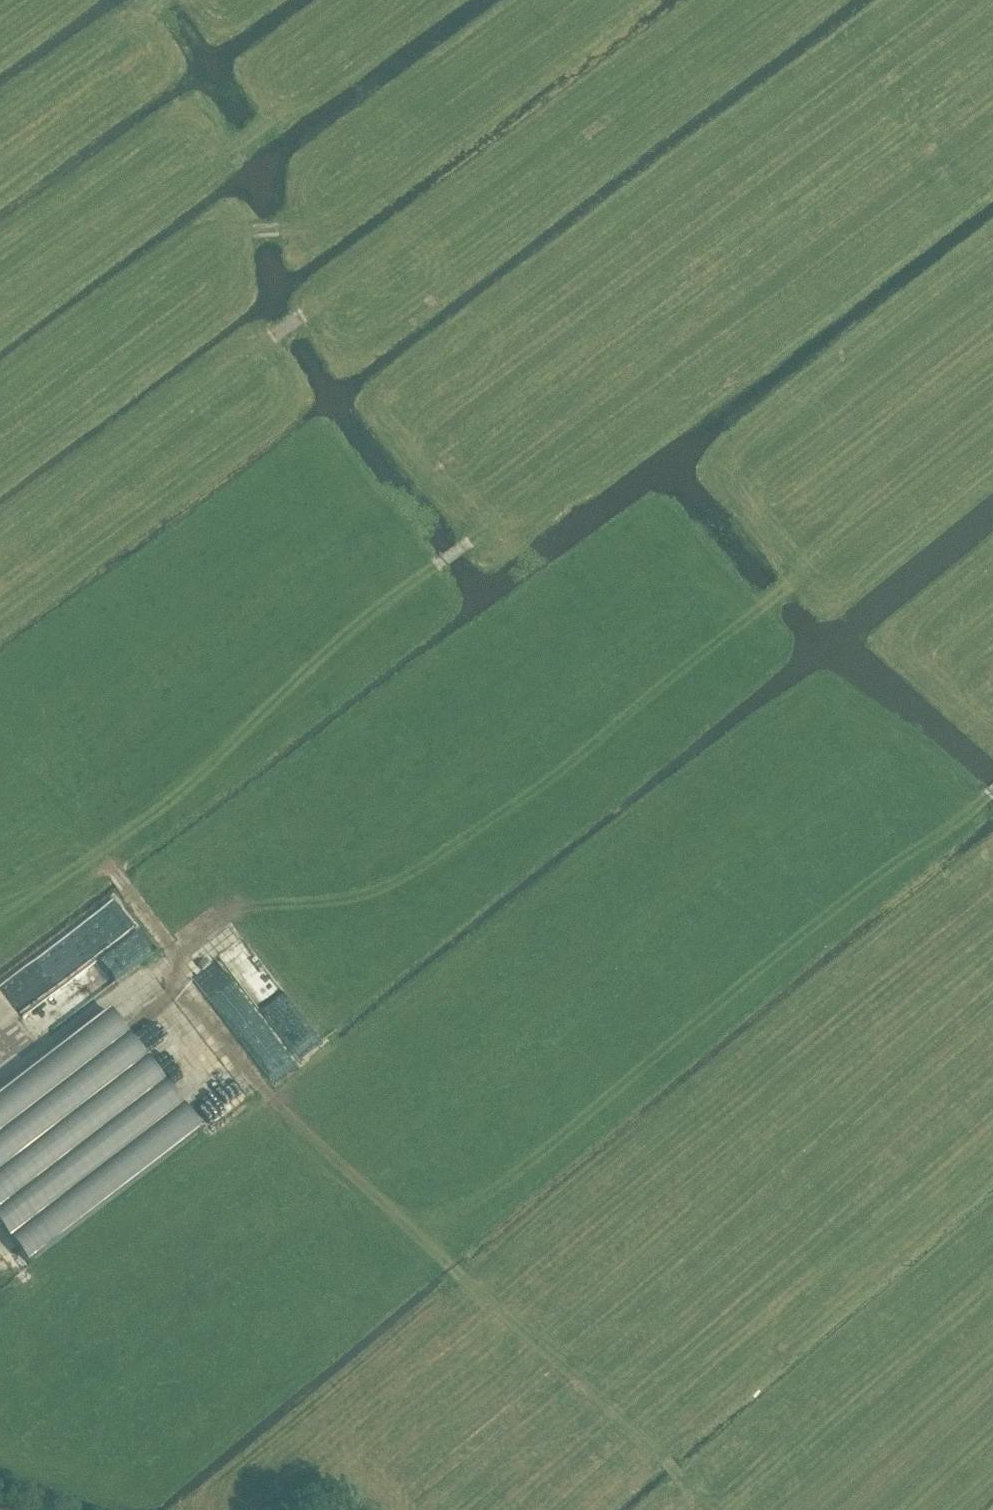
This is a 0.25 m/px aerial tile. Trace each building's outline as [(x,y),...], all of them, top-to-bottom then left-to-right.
[(31,1267),(202,1135),(108,1013),(0,1096),(0,1227),(31,1267)]
